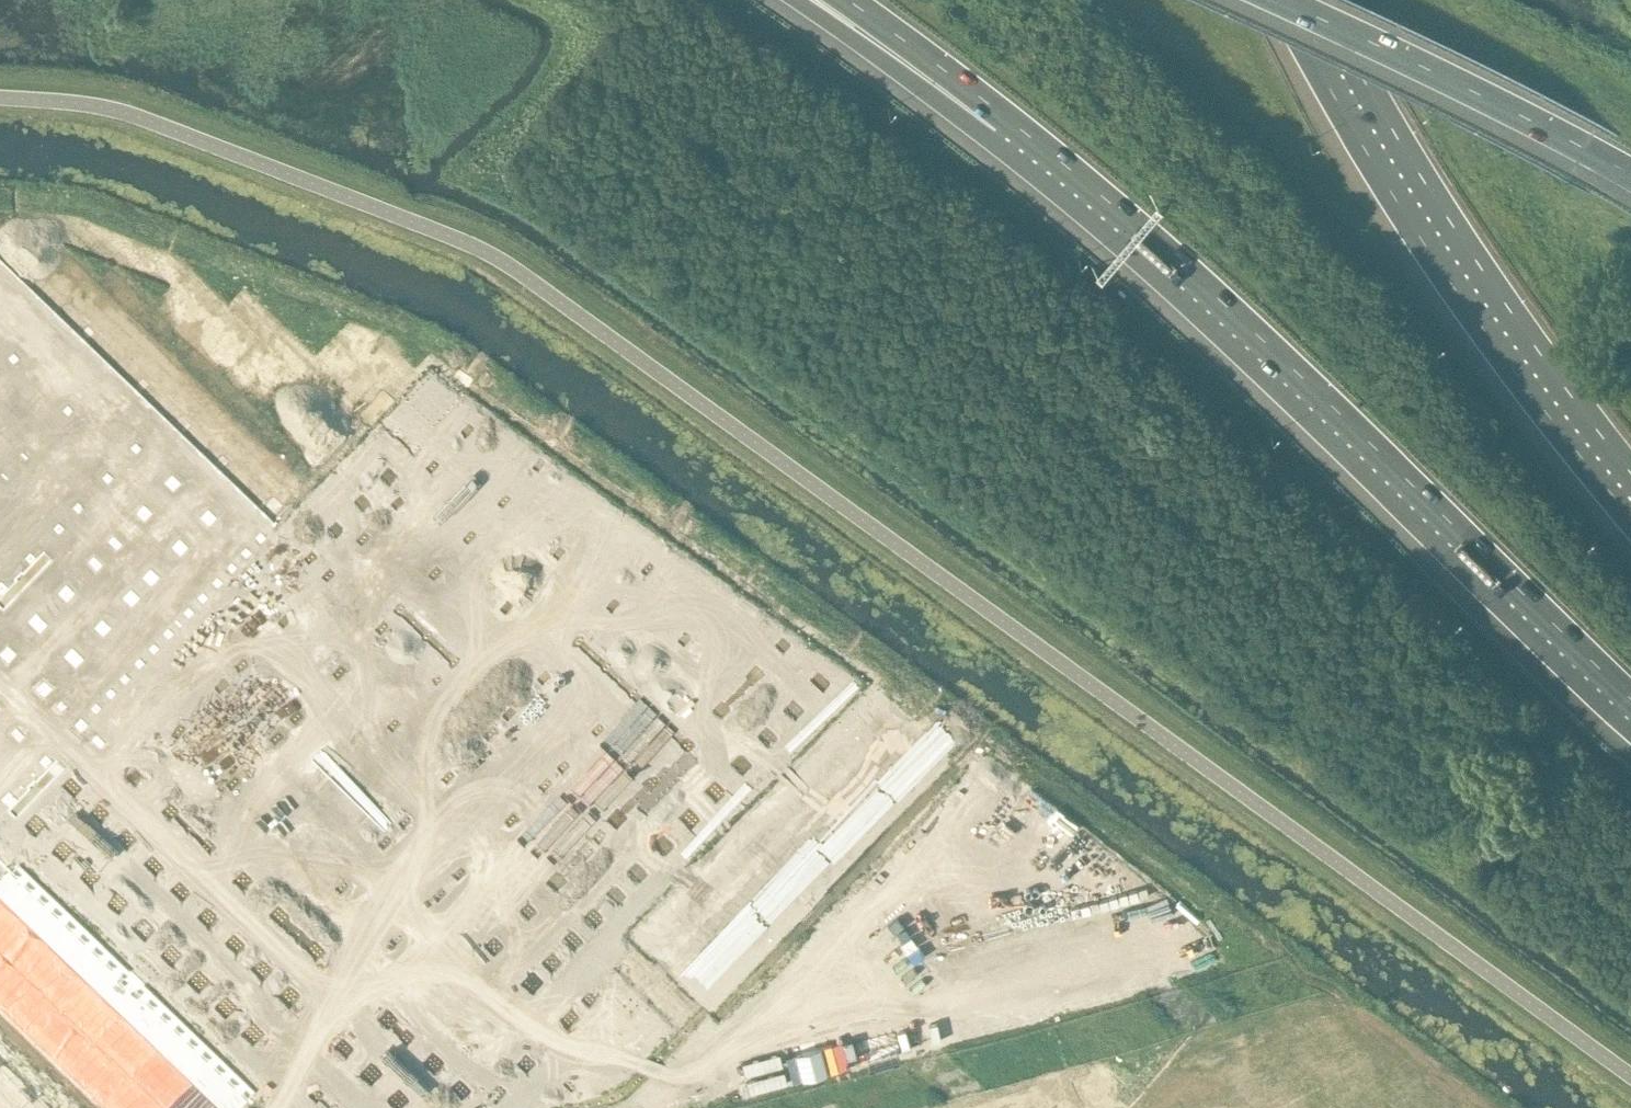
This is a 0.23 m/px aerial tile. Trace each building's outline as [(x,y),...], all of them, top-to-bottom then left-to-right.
[(253,1107),(590,1107),(606,1104),(613,1101),(619,1098),(626,1095),(631,1090),(637,1085),(687,1033),(620,968),(881,697),(883,694),(884,692),(884,689),(883,686),(882,683),(880,681),(430,358),(274,521),(0,258),(0,865),(253,1107)]
